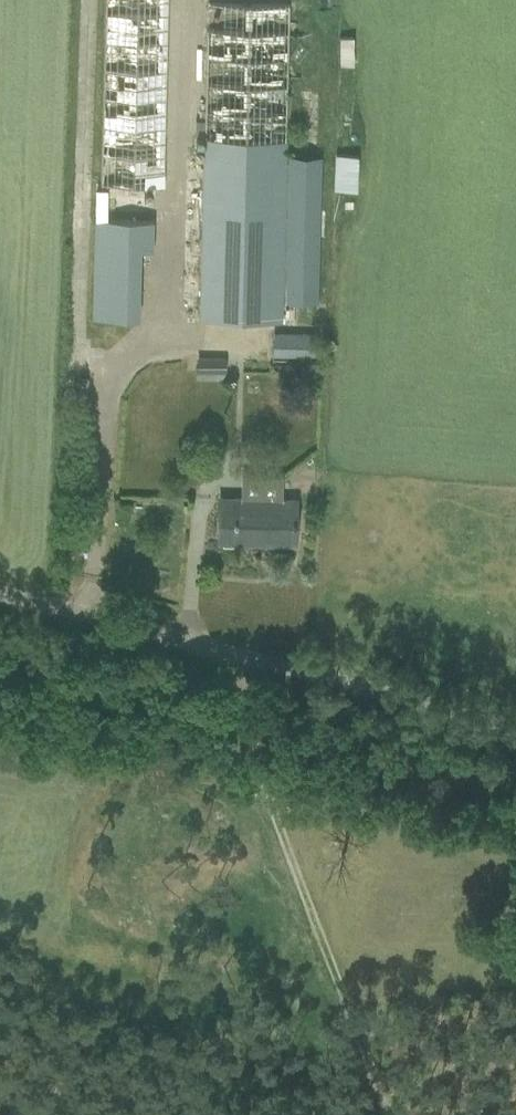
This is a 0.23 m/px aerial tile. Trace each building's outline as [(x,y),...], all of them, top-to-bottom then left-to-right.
[(100,184),(163,186),(168,0),(105,0),(100,184)] [(199,320),(293,323),(293,302),(316,302),(319,160),(285,159),(289,0),(207,0),(199,320)] [(357,155),(335,155),(334,172),(356,173),(357,155)] [(93,217),(124,217),(124,198),(93,198),(93,217)] [(94,243),(92,318),(137,319),(138,245),(151,245),(152,220),(94,218),(94,243)] [(272,333),(272,356),(275,356),(304,356),(316,357),(317,335),(272,333)] [(226,357),(198,357),(198,373),(226,372),(226,357)] [(286,363),(284,384),(309,386),(311,365),(286,363)] [(218,507),(218,542),(294,543),(294,521),(294,500),(282,500),(282,476),(241,475),(241,499),(218,499),(218,507)] [(128,522),(129,504),(115,503),(114,521),(128,522)]
